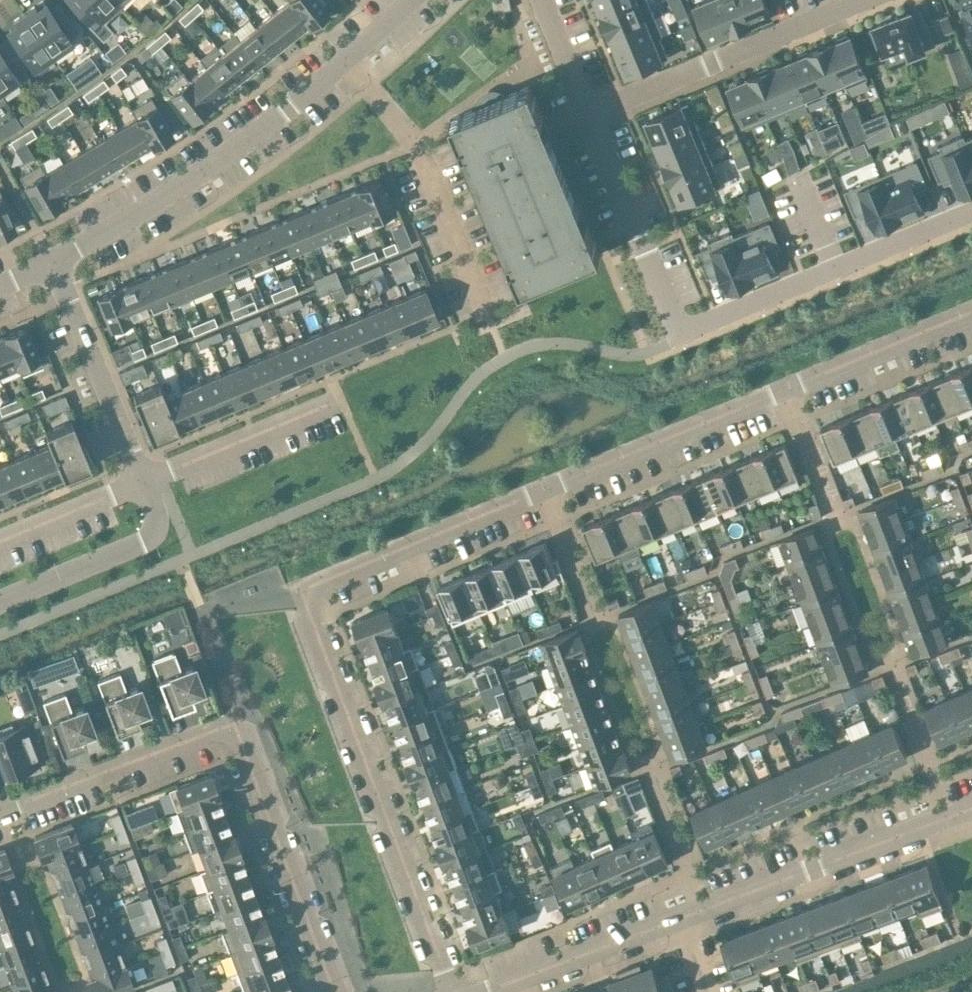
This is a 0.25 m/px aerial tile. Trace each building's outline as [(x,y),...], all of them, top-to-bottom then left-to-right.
[(87,20),(86,21),(103,40),(112,31),(104,22),(121,7),(114,0),(69,0),(87,20)] [(163,4),(172,14),(181,5),(176,0),(168,0),(163,4)] [(272,11),(293,38),(310,24),(291,0),(286,0),(272,11)] [(310,24),(328,10),(320,0),(291,0),(310,24)] [(493,11),(511,8),(512,8),(510,0),(491,0),(493,11)] [(602,14),(635,0),(596,0),(602,14)] [(602,14),(610,34),(645,19),(637,0),(635,0),(602,14)] [(717,0),(707,0),(695,5),(703,24),(710,40),(712,39),(712,42),(722,38),(721,35),(730,32),(717,0)] [(730,32),(750,23),(741,0),(717,0),(730,32)] [(750,23),(759,20),(760,22),(770,18),(769,16),(771,15),(765,0),(741,0),(750,23)] [(188,10),(193,17),(203,8),(197,1),(188,10)] [(688,14),(684,3),(672,8),(677,19),(688,14)] [(23,13),(52,55),(71,42),(67,36),(76,30),(59,5),(49,11),(45,4),(37,10),(34,5),(23,13)] [(963,8),(971,30),(971,4),(963,8)] [(184,25),(193,17),(188,10),(178,18),(184,25)] [(272,11),(255,25),(276,51),(293,38),(272,11)] [(910,12),(873,26),(874,29),(870,30),(875,44),(879,43),(883,53),(905,44),(909,55),(924,50),(924,49),(935,44),(927,22),(916,26),(910,12)] [(30,61),(34,67),(52,55),(23,13),(13,20),(16,24),(8,30),(12,36),(4,42),(22,67),(30,61)] [(948,14),(939,18),(945,33),(954,29),(948,14)] [(645,19),(610,34),(618,54),(660,36),(653,39),(645,19)] [(696,34),(692,23),(680,28),(685,39),(696,34)] [(255,25),(238,38),(259,65),(276,51),(255,25)] [(155,38),(160,45),(170,37),(165,30),(155,38)] [(838,41),(829,45),(847,86),(867,78),(850,36),(848,37),(847,35),(837,39),(838,41)] [(660,36),(618,54),(627,75),(668,57),(660,36)] [(151,53),(160,45),(155,38),(145,46),(151,53)] [(238,38),(221,52),(242,78),(259,65),(238,38)] [(112,62),(126,52),(117,41),(104,51),(112,62)] [(18,78),(13,72),(22,67),(4,42),(0,45),(0,90),(18,78)] [(847,86),(829,45),(809,53),(827,95),(827,94),(825,88),(843,80),(846,87),(847,86)] [(827,95),(809,53),(808,53),(807,51),(797,55),(798,58),(789,61),(807,103),(827,95)] [(221,52),(204,65),(225,92),(242,78),(221,52)] [(66,71),(77,87),(91,77),(79,61),(66,71)] [(807,103),(789,61),(770,70),(787,111),(807,103)] [(204,65),(187,79),(208,105),(225,92),(204,65)] [(126,73),(120,66),(110,73),(116,81),(126,73)] [(787,111),(770,70),(768,70),(767,68),(757,72),(758,74),(750,78),(767,120),(787,111)] [(956,74),(961,87),(971,83),(971,74),(970,68),(956,74)] [(767,120),(750,78),(741,81),(740,79),(730,84),(731,86),(729,86),(746,128),(767,120)] [(93,86),(98,94),(108,86),(103,79),(93,86)] [(187,79),(169,93),(191,119),(208,105),(187,79)] [(717,82),(705,87),(712,103),(723,98),(717,82)] [(508,255),(517,277),(521,287),(601,253),(587,222),(569,230),(565,220),(580,214),(547,134),(540,137),(533,121),(544,116),(530,85),(451,118),(464,150),(469,147),(476,164),(474,165),(508,244),(509,244),(513,253),(508,255)] [(49,86),(41,91),(50,105),(58,99),(49,86)] [(88,101),(98,94),(93,86),(83,94),(88,101)] [(135,118),(137,117),(153,145),(173,133),(151,97),(132,108),(130,109),(135,118)] [(728,110),(723,98),(712,103),(717,115),(728,110)] [(653,138),(655,142),(696,124),(688,103),(646,121),(648,126),(646,127),(651,139),(653,138)] [(57,111),(62,119),(72,112),(67,104),(57,111)] [(19,116),(24,124),(34,118),(28,109),(19,116)] [(733,122),(728,110),(717,115),(722,127),(733,122)] [(51,126),(62,119),(57,111),(46,118),(51,126)] [(921,111),(906,116),(911,128),(925,123),(921,111)] [(3,122),(10,133),(22,126),(15,115),(3,122)] [(875,115),(861,121),(863,126),(868,136),(881,129),(875,115)] [(891,123),(890,124),(895,136),(911,130),(905,115),(891,123)] [(137,117),(135,118),(118,128),(135,156),(153,145),(137,117)] [(705,144),(696,124),(655,142),(663,162),(705,144)] [(863,126),(851,131),(856,143),(865,138),(868,136),(863,126)] [(21,134),(25,142),(36,135),(32,127),(21,134)] [(118,128),(99,139),(116,167),(135,156),(118,128)] [(837,132),(822,140),(827,152),(842,143),(837,132)] [(15,148),(25,142),(21,134),(10,141),(15,148)] [(929,155),(938,178),(951,173),(960,195),(971,190),(971,158),(965,140),(963,136),(940,145),(942,150),(929,155)] [(99,139),(81,150),(97,178),(116,167),(99,139)] [(740,140),(729,144),(734,155),(745,151),(740,140)] [(822,140),(811,146),(816,158),(827,152),(822,140)] [(806,142),(801,144),(805,153),(810,151),(806,142)] [(713,164),(705,144),(663,162),(671,181),(713,164)] [(783,155),(777,144),(766,150),(773,161),(783,155)] [(81,150),(62,161),(79,190),(97,178),(81,150)] [(750,162),(745,151),(734,155),(738,167),(750,162)] [(796,157),(786,163),(789,174),(800,168),(796,157)] [(62,161),(45,172),(43,173),(60,201),(79,190),(62,161)] [(917,161),(881,176),(899,220),(922,211),(913,189),(926,183),(917,161)] [(43,173),(45,172),(40,163),(19,176),(41,212),(60,201),(43,173)] [(722,185),(713,164),(671,181),(680,202),(722,185)] [(881,176),(845,191),(855,216),(868,210),(876,230),(899,220),(881,176)] [(379,179),(358,188),(371,218),(392,210),(379,179)] [(358,188),(338,196),(351,227),(371,218),(358,188)] [(15,227),(0,192),(0,234),(15,227)] [(338,196),(318,205),(331,235),(351,227),(338,196)] [(318,205),(298,213),(311,243),(331,235),(318,205)] [(298,213),(278,221),(291,252),(311,243),(298,213)] [(278,221),(258,230),(271,260),(291,252),(278,221)] [(769,222),(734,237),(752,282),(775,272),(767,252),(780,247),(769,222)] [(258,230),(238,238),(251,268),(271,260),(258,230)] [(711,246),(697,252),(707,276),(721,271),(729,291),(752,282),(734,237),(732,232),(708,242),(711,246)] [(238,238),(218,246),(230,277),(251,268),(238,238)] [(394,241),(382,246),(385,255),(397,250),(394,241)] [(218,246),(198,255),(210,285),(230,277),(218,246)] [(414,248),(403,253),(406,261),(418,256),(414,248)] [(365,263),(377,258),(374,250),(362,254),(365,263)] [(362,254),(350,259),(354,267),(365,263),(362,254)] [(198,255),(178,263),(190,293),(210,285),(198,255)] [(178,263),(158,271),(170,302),(190,293),(178,263)] [(371,276),(382,271),(379,263),(367,267),(371,276)] [(356,272),(359,280),(371,276),(367,267),(356,272)] [(335,269),(323,274),(327,282),(338,277),(335,269)] [(158,271),(138,280),(150,310),(170,302),(158,271)] [(327,282),(323,274),(312,279),(315,287),(327,282)] [(342,285),(338,277),(327,282),(330,290),(342,285)] [(138,280),(118,288),(130,318),(150,310),(138,280)] [(330,290),(327,282),(315,287),(318,295),(330,290)] [(282,288),(285,296),(297,291),(294,283),(282,288)] [(130,318),(118,288),(97,297),(109,327),(130,318)] [(285,296),(282,288),(270,293),(274,301),(285,296)] [(424,289),(404,297),(418,330),(439,321),(438,320),(437,320),(424,289)] [(288,301),(291,310),(303,305),(299,297),(288,301)] [(404,297),(384,305),(397,338),(418,330),(404,297)] [(242,304),(245,313),(257,308),(253,300),(242,304)] [(291,310),(288,301),(276,306),(279,314),(291,310)] [(245,313),(242,304),(230,309),(233,318),(245,313)] [(384,305),(364,314),(377,347),(397,338),(384,305)] [(247,318),(251,326),(262,321),(259,313),(247,318)] [(364,314),(343,322),(357,355),(377,347),(364,314)] [(202,321),(205,329),(217,325),(214,316),(202,321)] [(251,326),(247,318),(236,323),(239,331),(251,326)] [(205,329),(202,321),(190,326),(194,334),(205,329)] [(343,322),(323,331),(337,363),(357,355),(343,322)] [(27,326),(5,335),(18,365),(22,375),(43,366),(39,356),(27,326)] [(207,335),(210,343),(223,338),(219,330),(207,335)] [(323,331),(303,339),(316,370),(335,363),(336,364),(337,363),(323,331)] [(162,338),(165,346),(177,341),(174,333),(162,338)] [(0,337),(0,373),(18,365),(5,335),(0,337)] [(210,343),(207,335),(196,340),(199,348),(210,343)] [(165,346),(162,338),(150,342),(154,351),(165,346)] [(303,339),(283,347),(297,380),(298,380),(297,378),(316,370),(303,339)] [(130,351),(133,359),(145,354),(142,346),(130,351)] [(167,352),(170,360),(183,355),(179,346),(167,352)] [(283,347),(263,356),(276,388),(297,380),(283,347)] [(170,360),(167,352),(156,356),(159,364),(170,360)] [(263,356),(243,364),(256,397),(276,388),(263,356)] [(130,367),(135,379),(147,374),(142,362),(130,367)] [(243,364),(222,372),(236,405),(256,397),(243,364)] [(962,369),(971,394),(971,365),(962,369)] [(135,379),(130,367),(118,372),(123,384),(135,379)] [(942,377),(955,410),(971,404),(971,394),(962,369),(951,373),(952,373),(942,377)] [(222,372),(202,381),(216,414),(236,405),(222,372)] [(932,381),(922,385),(936,419),(955,410),(942,377),(932,381)] [(202,381),(182,389),(196,422),(216,414),(202,381)] [(162,398),(165,396),(160,384),(132,396),(140,415),(137,417),(141,428),(147,425),(152,437),(150,438),(151,441),(176,430),(162,398)] [(912,390),(902,394),(916,427),(936,419),(922,385),(912,389),(912,390)] [(29,393),(33,401),(45,396),(41,388),(29,393)] [(182,389),(165,396),(162,398),(176,430),(196,422),(182,389)] [(53,399),(58,411),(69,406),(65,394),(53,399)] [(892,398),(882,402),(895,435),(916,427),(902,394),(892,398)] [(8,402),(12,410),(25,405),(21,396),(8,402)] [(58,411),(53,399),(41,404),(46,416),(58,411)] [(8,402),(0,405),(0,411),(1,414),(12,410),(8,402)] [(872,407),(862,411),(875,444),(895,435),(882,402),(872,406),(872,407)] [(15,415),(18,423),(30,418),(27,410),(15,415)] [(852,414),(841,419),(855,452),(875,444),(862,411),(852,415),(852,414)] [(18,423),(15,415),(4,419),(7,428),(18,423)] [(831,423),(820,428),(834,461),(855,452),(841,419),(831,423)] [(44,432),(50,444),(51,444),(64,477),(90,466),(90,463),(87,464),(82,452),(88,450),(83,439),(80,440),(72,421),(44,432)] [(970,448),(967,440),(957,444),(960,452),(970,448)] [(764,451),(778,484),(799,475),(785,442),(774,447),(764,451)] [(50,444),(31,452),(44,485),(64,477),(51,444),(50,444)] [(754,455),(744,460),(758,492),(778,484),(764,451),(754,455)] [(31,452),(11,461),(24,493),(44,485),(31,452)] [(734,463),(724,468),(738,501),(758,492),(744,460),(734,464),(734,463)] [(0,465),(0,491),(4,501),(24,493),(11,461),(0,465)] [(931,466),(934,474),(945,470),(941,462),(931,466)] [(934,474),(931,466),(921,470),(924,478),(934,474)] [(714,472),(704,476),(718,509),(738,501),(724,468),(714,472)] [(960,473),(964,483),(971,480),(968,470),(960,473)] [(694,480),(684,484),(698,517),(718,509),(704,476),(694,480)] [(891,481),(894,489),(904,486),(901,477),(891,481)] [(894,489),(891,481),(881,485),(884,493),(894,489)] [(674,489),(664,493),(678,526),(698,517),(684,484),(674,488),(674,489)] [(954,499),(962,496),(959,486),(951,489),(954,499)] [(654,496),(644,501),(658,534),(678,526),(664,493),(654,497),(654,496)] [(852,496),(842,499),(846,507),(856,504),(852,496)] [(962,496),(954,499),(958,509),(966,506),(962,496)] [(868,532),(902,519),(893,497),(860,510),(868,532)] [(634,505),(624,509),(638,542),(658,534),(644,501),(634,505)] [(810,512),(813,520),(823,516),(820,508),(810,512)] [(614,513),(604,517),(617,550),(617,551),(621,561),(641,552),(637,542),(638,542),(624,509),(614,513)] [(617,550),(604,517),(593,522),(594,522),(583,527),(596,559),(617,551),(617,550)] [(868,532),(876,552),(909,539),(902,519),(868,532)] [(772,526),(775,535),(785,531),(782,523),(772,526)] [(775,535),(772,526),(762,530),(765,538),(775,535)] [(788,562),(822,549),(814,528),(780,540),(788,562)] [(731,542),(734,550),(744,546),(741,538),(731,542)] [(876,552),(883,572),(917,560),(909,539),(876,552)] [(518,553),(530,582),(561,569),(557,557),(553,559),(546,541),(518,553)] [(734,550),(731,542),(721,545),(724,554),(734,550)] [(788,562),(796,582),(829,569),(822,549),(788,562)] [(518,553),(492,564),(507,601),(533,590),(530,582),(518,553)] [(730,572),(731,568),(739,565),(736,557),(724,561),(720,572),(725,585),(733,582),(730,572)] [(883,572),(891,592),(924,580),(917,560),(883,572)] [(492,564),(465,575),(480,612),(507,601),(492,564)] [(695,568),(698,576),(708,572),(705,564),(695,568)] [(698,576),(695,568),(684,572),(688,580),(698,576)] [(796,582),(803,602),(837,590),(829,569),(796,582)] [(480,612),(465,575),(438,586),(453,623),(480,612)] [(654,583),(657,591),(668,587),(665,579),(654,583)] [(891,592),(899,613),(932,600),(924,580),(891,592)] [(657,591),(654,583),(644,587),(647,595),(657,591)] [(716,602),(724,599),(720,589),(712,592),(716,602)] [(803,602),(811,622),(844,610),(837,590),(803,602)] [(733,605),(741,603),(737,593),(729,596),(733,605)] [(617,597),(608,601),(611,609),(620,605),(617,597)] [(724,599),(716,602),(719,612),(727,609),(724,599)] [(899,613),(906,633),(939,620),(932,600),(899,613)] [(627,635),(661,623),(652,601),(619,614),(627,635)] [(434,614),(441,610),(438,603),(426,608),(429,615),(434,614)] [(741,603),(733,605),(736,616),(744,613),(741,603)] [(362,641),(397,628),(389,607),(354,620),(362,641)] [(180,609),(163,616),(167,626),(172,623),(179,627),(186,624),(180,609)] [(441,610),(434,614),(438,626),(446,622),(441,610)] [(811,622),(819,643),(852,630),(844,610),(811,622)] [(548,624),(551,632),(563,628),(560,620),(548,624)] [(939,620),(906,633),(914,654),(947,642),(939,620)] [(668,643),(661,623),(627,635),(635,655),(668,643)] [(551,632),(548,624),(537,628),(540,637),(551,632)] [(364,641),(371,661),(404,648),(397,628),(362,641),(364,641)] [(550,663),(587,650),(580,633),(579,633),(577,629),(542,642),(550,663)] [(731,642),(739,639),(735,629),(727,632),(731,642)] [(819,643),(826,663),(860,650),(852,630),(819,643)] [(748,646),(756,643),(752,633),(744,636),(748,646)] [(450,654),(458,650),(453,639),(445,642),(450,654)] [(739,639),(731,642),(734,652),(742,649),(739,639)] [(494,645),(497,653),(508,649),(506,641),(494,645)] [(676,663),(668,643),(635,655),(642,676),(676,663)] [(756,643),(748,646),(751,656),(760,653),(756,643)] [(371,661),(379,680),(379,681),(420,665),(412,645),(404,648),(371,661)] [(497,653),(494,645),(482,649),(485,657),(497,653)] [(949,649),(952,658),(962,654),(959,646),(949,649)] [(482,649),(466,655),(468,659),(474,662),(485,658),(485,657),(482,649)] [(952,658),(949,649),(939,653),(942,662),(952,658)] [(458,650),(450,654),(455,665),(463,662),(458,650)] [(550,663),(558,683),(593,670),(585,651),(587,650),(550,663)] [(860,650),(826,663),(834,684),(868,672),(860,650)] [(174,652),(151,660),(160,684),(156,685),(160,694),(164,693),(166,700),(159,703),(162,711),(169,708),(171,712),(195,703),(191,692),(202,688),(193,664),(181,669),(174,652)] [(683,683),(676,663),(642,676),(650,696),(683,683)] [(905,666),(908,674),(917,670),(915,663),(905,666)] [(385,702),(387,702),(386,701),(427,686),(420,665),(379,681),(379,680),(377,681),(385,702)] [(510,665),(502,668),(507,680),(515,677),(510,665)] [(501,681),(497,669),(488,672),(492,684),(501,681)] [(746,683),(754,680),(750,669),(742,672),(746,683)] [(558,683),(565,703),(600,691),(593,670),(558,683)] [(107,732),(115,729),(116,733),(140,724),(136,712),(147,708),(139,685),(126,690),(120,672),(97,681),(107,708),(99,710),(107,732)] [(11,679),(16,691),(28,686),(23,674),(11,679)] [(763,687),(771,684),(768,674),(760,676),(763,687)] [(882,675),(873,679),(875,686),(885,682),(882,675)] [(754,680),(746,683),(749,693),(758,690),(754,680)] [(691,703),(683,683),(650,696),(658,716),(691,703)] [(771,684),(763,687),(767,697),(775,694),(771,684)] [(386,701),(387,702),(394,721),(435,706),(427,686),(386,701)] [(514,700),(522,697),(518,686),(510,689),(514,700)] [(501,704),(508,702),(504,690),(496,693),(501,704)] [(832,694),(835,702),(845,698),(841,690),(832,694)] [(971,727),(971,704),(966,690),(946,699),(961,732),(971,727)] [(565,703),(573,724),(608,711),(600,691),(565,703)] [(50,747),(59,744),(62,753),(86,745),(82,733),(93,729),(84,706),(72,710),(65,693),(42,701),(50,721),(42,724),(50,747)] [(835,702),(832,694),(822,698),(825,706),(835,702)] [(522,697),(514,700),(519,711),(526,708),(522,697)] [(961,732),(946,699),(926,708),(940,741),(961,732)] [(765,710),(762,700),(754,703),(757,713),(765,710)] [(508,702),(501,704),(505,716),(512,713),(508,702)] [(698,724),(691,703),(658,716),(665,736),(698,724)] [(394,721),(402,741),(442,726),(435,706),(394,721)] [(791,709),(794,717),(804,714),(801,706),(791,709)] [(794,717),(791,709),(781,713),(784,721),(794,717)] [(573,724),(580,744),(615,731),(608,711),(573,724)] [(40,719),(33,721),(41,741),(47,739),(40,719)] [(871,732),(886,765),(907,756),(893,723),(871,732)] [(0,729),(0,766),(3,775),(23,768),(25,772),(40,766),(24,724),(12,729),(10,725),(0,729)] [(698,724),(665,736),(673,757),(706,745),(698,724)] [(402,741),(409,761),(409,762),(450,746),(442,726),(402,741)] [(526,741),(534,738),(530,726),(522,729),(526,741)] [(519,744),(526,741),(522,729),(514,732),(519,744)] [(580,744),(588,764),(625,751),(624,750),(623,750),(615,731),(580,744)] [(755,736),(758,743),(768,740),(765,732),(755,736)] [(866,774),(886,765),(871,732),(851,741),(866,774)] [(758,743),(755,736),(745,739),(747,747),(758,743)] [(539,749),(534,738),(526,741),(531,752),(539,749)] [(523,755),(531,752),(526,741),(519,744),(523,755)] [(846,783),(866,774),(851,741),(832,750),(846,783)] [(415,783),(417,782),(450,769),(458,767),(450,746),(409,762),(409,761),(407,762),(415,783)] [(715,751),(718,759),(728,756),(725,747),(715,751)] [(826,791),(846,783),(832,750),(812,759),(826,791)] [(625,751),(588,764),(596,785),(631,772),(629,768),(631,768),(625,751)] [(718,759),(715,751),(705,755),(708,763),(718,759)] [(807,800),(826,791),(812,759),(792,767),(807,800)] [(669,767),(673,776),(683,772),(680,764),(669,767)] [(545,781),(553,778),(548,766),(541,769),(545,781)] [(458,767),(450,769),(417,782),(424,802),(465,787),(458,767)] [(787,809),(807,800),(792,767),(772,776),(787,809)] [(531,785),(538,782),(534,771),(527,774),(531,785)] [(218,794),(211,773),(168,789),(176,810),(218,794)] [(767,818),(787,809),(772,776),(753,785),(767,818)] [(557,789),(553,778),(545,781),(549,792),(557,789)] [(543,794),(538,782),(531,785),(536,797),(543,794)] [(623,782),(612,786),(615,794),(626,789),(623,782)] [(747,826),(767,818),(753,785),(733,794),(747,826)] [(424,802),(432,822),(465,810),(473,807),(465,787),(424,802)] [(627,789),(615,795),(625,817),(637,811),(627,789)] [(592,794),(595,802),(606,797),(603,790),(592,794)] [(176,810),(184,830),(225,814),(217,795),(219,794),(218,794),(176,810)] [(595,802),(592,794),(580,798),(583,806),(595,802)] [(728,835),(747,826),(733,794),(713,802),(728,835)] [(728,835),(713,802),(692,812),(707,844),(728,835)] [(147,805),(131,811),(136,824),(152,818),(147,805)] [(551,809),(554,817),(565,813),(562,805),(551,809)] [(432,822),(439,842),(439,843),(473,830),(480,827),(473,807),(465,810),(432,822)] [(554,817),(551,809),(539,814),(542,821),(554,817)] [(115,830),(124,826),(119,812),(109,816),(115,830)] [(521,812),(513,816),(518,827),(526,824),(521,812)] [(191,850),(199,847),(232,835),(232,834),(225,814),(184,830),(191,850)] [(149,820),(130,827),(133,835),(134,838),(153,831),(149,820)] [(46,856),(79,843),(71,822),(34,837),(42,858),(46,857),(46,856)] [(634,839),(648,870),(669,861),(652,822),(631,831),(634,839)] [(124,826),(115,830),(119,842),(128,839),(124,826)] [(439,843),(439,842),(438,842),(446,864),(447,863),(480,850),(488,847),(480,827),(473,830),(439,843)] [(199,847),(206,867),(241,854),(234,834),(199,847)] [(634,839),(615,847),(629,879),(648,870),(634,839)] [(530,854),(538,851),(533,840),(525,844),(530,854)] [(609,888),(629,879),(615,847),(611,840),(591,849),(595,856),(609,888)] [(46,856),(46,857),(54,876),(87,864),(79,843),(46,856)] [(8,871),(12,870),(4,848),(0,849),(0,873),(7,871),(8,871)] [(447,863),(455,883),(488,870),(480,850),(447,863)] [(145,867),(159,862),(156,851),(141,856),(145,867)] [(543,862),(538,851),(530,854),(535,865),(543,862)] [(199,870),(207,890),(247,875),(240,856),(241,855),(241,854),(206,867),(199,870)] [(130,870),(139,867),(135,856),(126,859),(130,870)] [(589,897),(609,888),(595,856),(575,865),(589,897)] [(589,897),(575,865),(572,858),(551,867),(569,906),(589,897)] [(124,861),(113,865),(116,874),(127,870),(124,861)] [(160,862),(159,862),(145,867),(149,877),(165,871),(161,862),(160,862)] [(54,876),(61,896),(94,884),(87,864),(54,876)] [(943,906),(927,864),(918,867),(906,871),(922,914),(923,914),(943,906)] [(144,879),(139,867),(130,870),(135,882),(144,879)] [(462,903),(496,891),(503,888),(495,868),(488,870),(455,883),(462,903)] [(15,891),(8,871),(7,871),(0,873),(0,896),(15,891)] [(130,871),(118,876),(121,884),(133,880),(130,871)] [(922,914),(906,871),(894,876),(886,879),(899,915),(919,908),(922,915),(922,914)] [(247,875),(207,890),(214,910),(222,908),(255,895),(247,875)] [(877,882),(865,886),(879,922),(882,932),(902,924),(899,915),(886,879),(877,882)] [(552,882),(540,888),(544,896),(556,890),(552,882)] [(61,896),(69,917),(102,904),(94,884),(61,896)] [(879,922),(865,886),(853,891),(845,894),(858,930),(879,922)] [(22,911),(15,891),(0,896),(0,919),(22,911)] [(462,903),(470,923),(503,911),(496,891),(462,903)] [(555,892),(543,896),(548,910),(560,905),(555,892)] [(161,908),(169,905),(164,893),(156,896),(161,908)] [(858,930),(845,894),(837,898),(837,897),(825,902),(838,937),(841,945),(861,937),(858,930)] [(222,908),(229,928),(262,916),(262,915),(255,895),(222,908)] [(145,911),(154,907),(150,896),(141,900),(145,911)] [(139,899),(125,905),(130,917),(144,912),(139,899)] [(841,945),(838,937),(825,902),(813,906),(813,907),(805,910),(821,952),(841,945)] [(69,917),(76,937),(110,924),(102,904),(69,917)] [(173,917),(169,905),(161,908),(165,920),(173,917)] [(159,919),(154,907),(145,911),(150,923),(159,919)] [(821,952),(805,910),(796,913),(796,912),(784,917),(797,953),(796,953),(799,961),(820,953),(821,952)] [(30,931),(22,911),(0,919),(0,942),(30,931)] [(511,932),(503,911),(470,923),(468,923),(476,945),(511,932)] [(270,936),(272,936),(272,935),(264,914),(262,915),(262,916),(229,928),(222,931),(229,951),(237,948),(270,936)] [(797,953),(784,917),(772,922),(764,925),(777,960),(796,953),(797,953)] [(76,937),(84,957),(117,945),(110,924),(76,937)] [(777,960),(764,925),(756,928),(755,928),(743,932),(757,968),(777,960)] [(5,965),(4,964),(38,951),(30,931),(0,942),(0,966),(5,965)] [(929,934),(933,944),(941,940),(937,931),(929,934)] [(757,968),(743,932),(731,937),(732,937),(722,941),(723,943),(732,968),(736,978),(738,984),(758,976),(760,976),(757,968)] [(176,948),(184,945),(180,934),(172,937),(176,948)] [(933,944),(929,934),(921,937),(925,947),(933,944)] [(237,948),(237,949),(230,952),(237,972),(245,969),(244,968),(278,956),(270,936),(237,948)] [(157,940),(161,951),(170,948),(165,937),(157,940)] [(84,957),(91,976),(92,977),(125,965),(117,945),(84,957)] [(188,957),(184,945),(176,948),(180,960),(188,957)] [(889,949),(893,959),(901,956),(897,946),(889,949)] [(170,948),(161,951),(161,953),(152,956),(156,969),(175,962),(170,948)] [(893,959),(889,949),(881,952),(885,962),(893,959)] [(4,964),(5,965),(12,984),(45,972),(38,951),(4,964)] [(245,991),(285,976),(278,956),(244,968),(245,969),(237,972),(245,991)] [(865,970),(873,967),(869,957),(861,961),(865,970)] [(668,973),(657,977),(652,966),(643,969),(641,965),(641,964),(641,963),(628,967),(638,991),(675,991),(668,973)] [(191,989),(199,985),(199,984),(208,981),(201,964),(192,968),(195,974),(187,977),(191,989)] [(125,965),(92,977),(91,976),(87,978),(92,991),(116,991),(133,986),(125,965)] [(628,967),(616,972),(617,974),(617,973),(619,978),(609,982),(613,991),(638,991),(628,967)] [(828,973),(832,983),(840,980),(836,969),(828,973)] [(15,991),(52,991),(53,991),(52,991),(45,972),(12,984),(15,991)] [(285,976),(245,991),(291,991),(285,976)] [(172,978),(159,983),(162,991),(175,987),(172,978)] [(808,981),(812,991),(820,987),(816,978),(808,981)] [(808,981),(800,984),(803,991),(808,991),(812,991),(808,981)] [(159,983),(146,988),(147,991),(161,991),(162,991),(159,983)]
